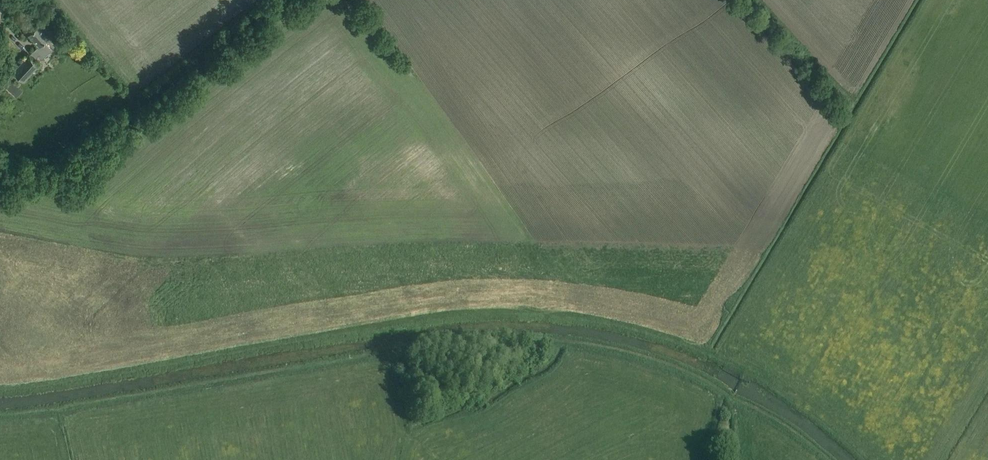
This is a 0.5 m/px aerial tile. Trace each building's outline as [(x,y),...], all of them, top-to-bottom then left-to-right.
[(52,50),(48,46),(44,41),(53,33),(45,24),(41,28),(38,25),(29,33),(39,45),(31,53),(36,58),(38,55),(42,59),(52,50)] [(28,57),(13,72),(24,82),(38,67),(28,57)] [(2,84),(16,98),(23,90),(9,77),(2,84)]
